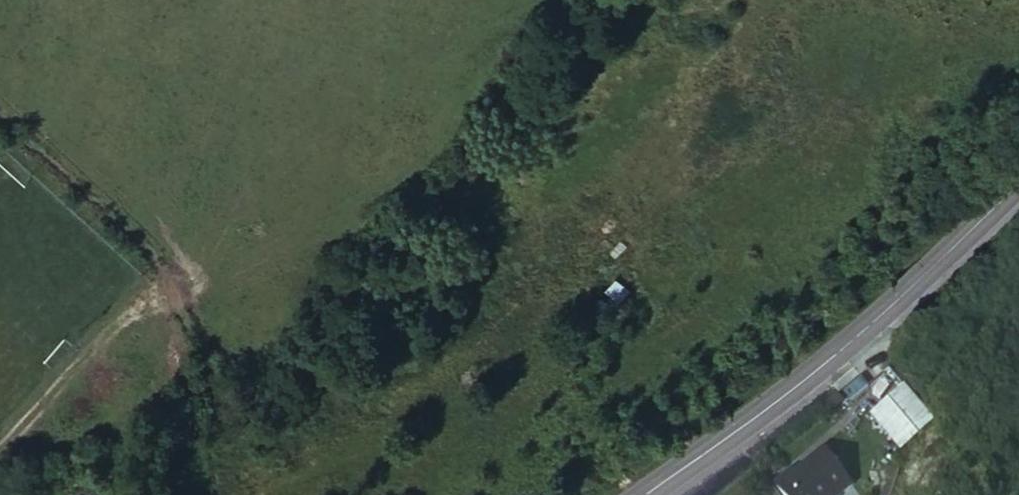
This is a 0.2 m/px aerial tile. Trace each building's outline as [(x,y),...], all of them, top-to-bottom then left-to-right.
[(917,455),(947,431),(923,401),(893,425),(917,455)] [(788,493),(790,494),(860,494),(865,491),(838,458),(804,486),(801,482),(788,493)]
